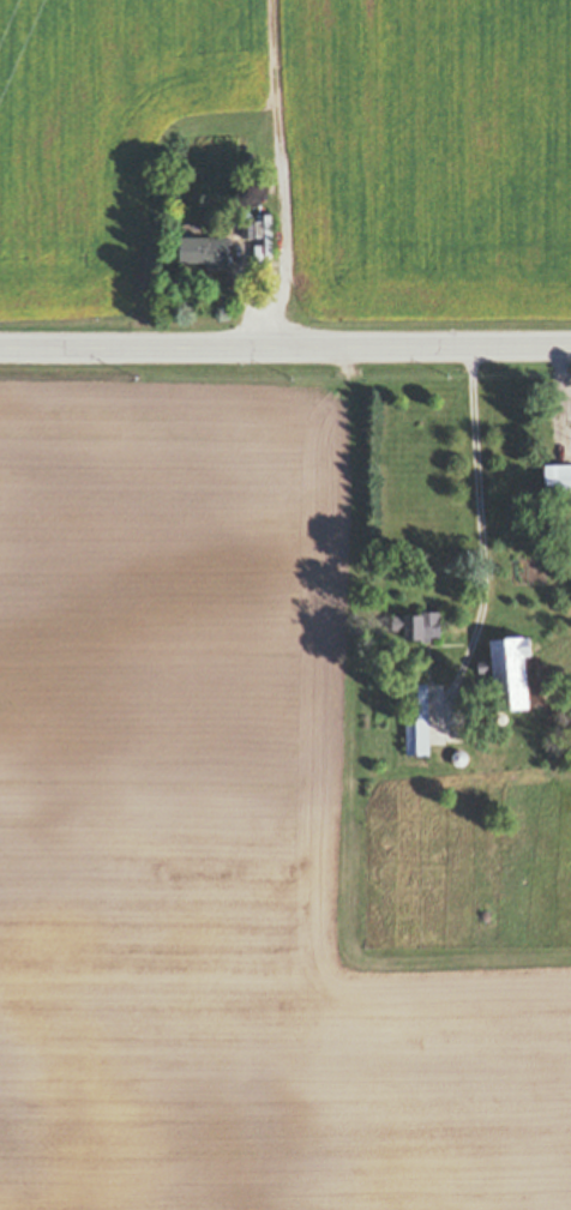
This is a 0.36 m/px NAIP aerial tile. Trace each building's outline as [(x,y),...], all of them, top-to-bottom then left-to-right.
[(275,256),(275,217),(266,217),(266,256),(275,256)] [(257,222),(256,236),(245,236),(246,222),(257,222)] [(184,235),(230,236),(230,267),(209,267),(209,261),(184,261),(184,235)] [(546,463),(570,463),(570,492),(546,492),(546,463)] [(441,638),(437,638),(437,640),(425,640),(425,638),(407,638),(407,630),(393,630),(393,616),(407,616),(407,613),(422,613),(422,610),(441,609),(441,638)] [(531,706),(498,709),(494,673),(480,674),(479,661),(494,660),(492,638),(533,634),(534,655),(527,655),(531,706)] [(429,682),(431,753),(408,753),(408,718),(411,718),(410,682),(429,682)] [(498,717),(499,717),(499,716),(499,715),(500,715),(501,714),(503,714),(504,714),(505,714),(506,714),(507,714),(507,715),(509,715),(509,716),(510,716),(510,717),(510,718),(510,720),(510,721),(510,722),(509,722),(509,723),(507,723),(507,724),(506,724),(505,726),(504,726),(503,726),(503,724),(501,724),(500,724),(500,723),(499,723),(499,722),(498,721),(498,720),(498,718),(498,717)] [(453,759),(453,758),(453,757),(455,756),(455,754),(456,754),(456,753),(457,753),(458,753),(459,753),(459,752),(461,752),(462,752),(463,752),(463,753),(464,753),(465,753),(465,754),(467,754),(467,756),(468,757),(468,758),(468,759),(468,760),(468,761),(468,763),(468,764),(467,764),(467,765),(465,765),(465,766),(464,766),(464,767),(463,767),(462,767),(461,767),(459,767),(458,767),(457,767),(457,766),(456,766),(456,765),(455,765),(455,764),(453,764),(453,763),(453,761),(453,760),(453,759)]
